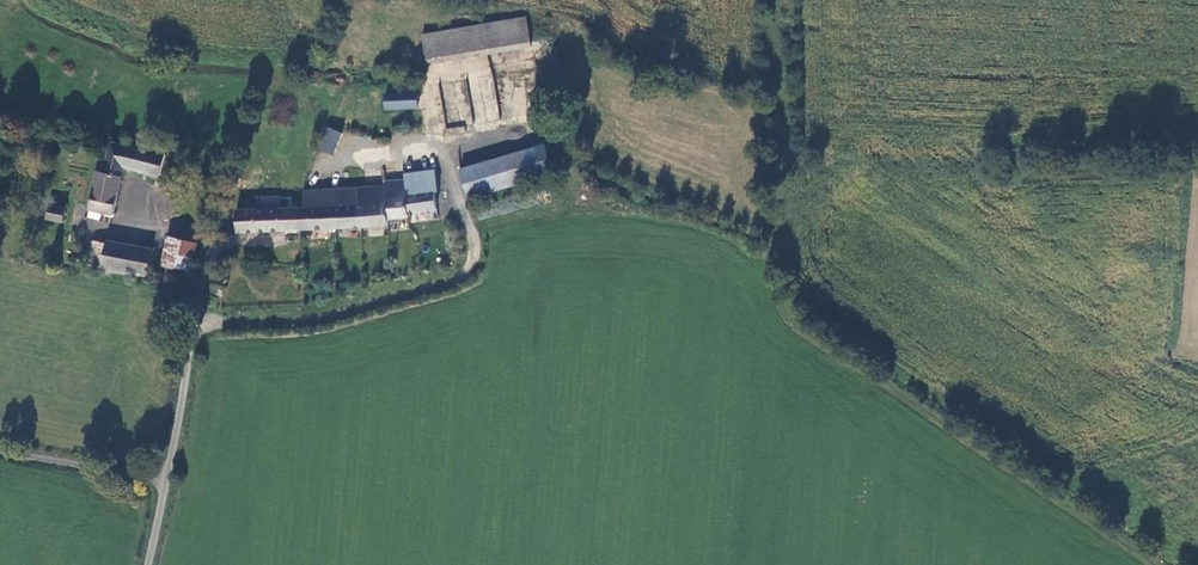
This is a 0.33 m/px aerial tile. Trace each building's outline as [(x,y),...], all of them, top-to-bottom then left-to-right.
[(432,33),(437,62),(543,44),(538,15),(432,33)] [(423,97),(393,99),(394,114),(425,111),(423,97)] [(327,126),(317,149),(332,155),(342,133),(327,126)] [(445,136),(464,134),(464,126),(444,128),(445,136)] [(102,160),(90,212),(112,217),(122,170),(159,178),(167,145),(151,141),(148,153),(112,145),(108,161),(102,160)] [(472,173),(482,202),(568,174),(558,146),(472,173)] [(416,214),(434,210),(434,205),(439,204),(438,200),(434,200),(433,195),(438,195),(438,192),(433,192),(431,172),(405,174),(405,180),(386,182),(386,186),(317,191),(318,205),(304,207),(305,230),(387,225),(387,219),(396,218),(406,218),(406,215),(416,214)] [(171,217),(177,196),(167,193),(161,214),(171,217)] [(236,210),(236,234),(305,230),(304,207),(278,208),(278,198),(255,199),(255,202),(248,202),(249,209),(236,210)] [(61,225),(64,211),(50,207),(49,211),(46,210),(43,210),(40,211),(39,212),(39,215),(41,217),(43,219),(47,220),(46,222),(61,225)] [(169,239),(163,268),(192,274),(197,245),(169,239)] [(106,245),(101,269),(148,277),(152,253),(106,245)]
